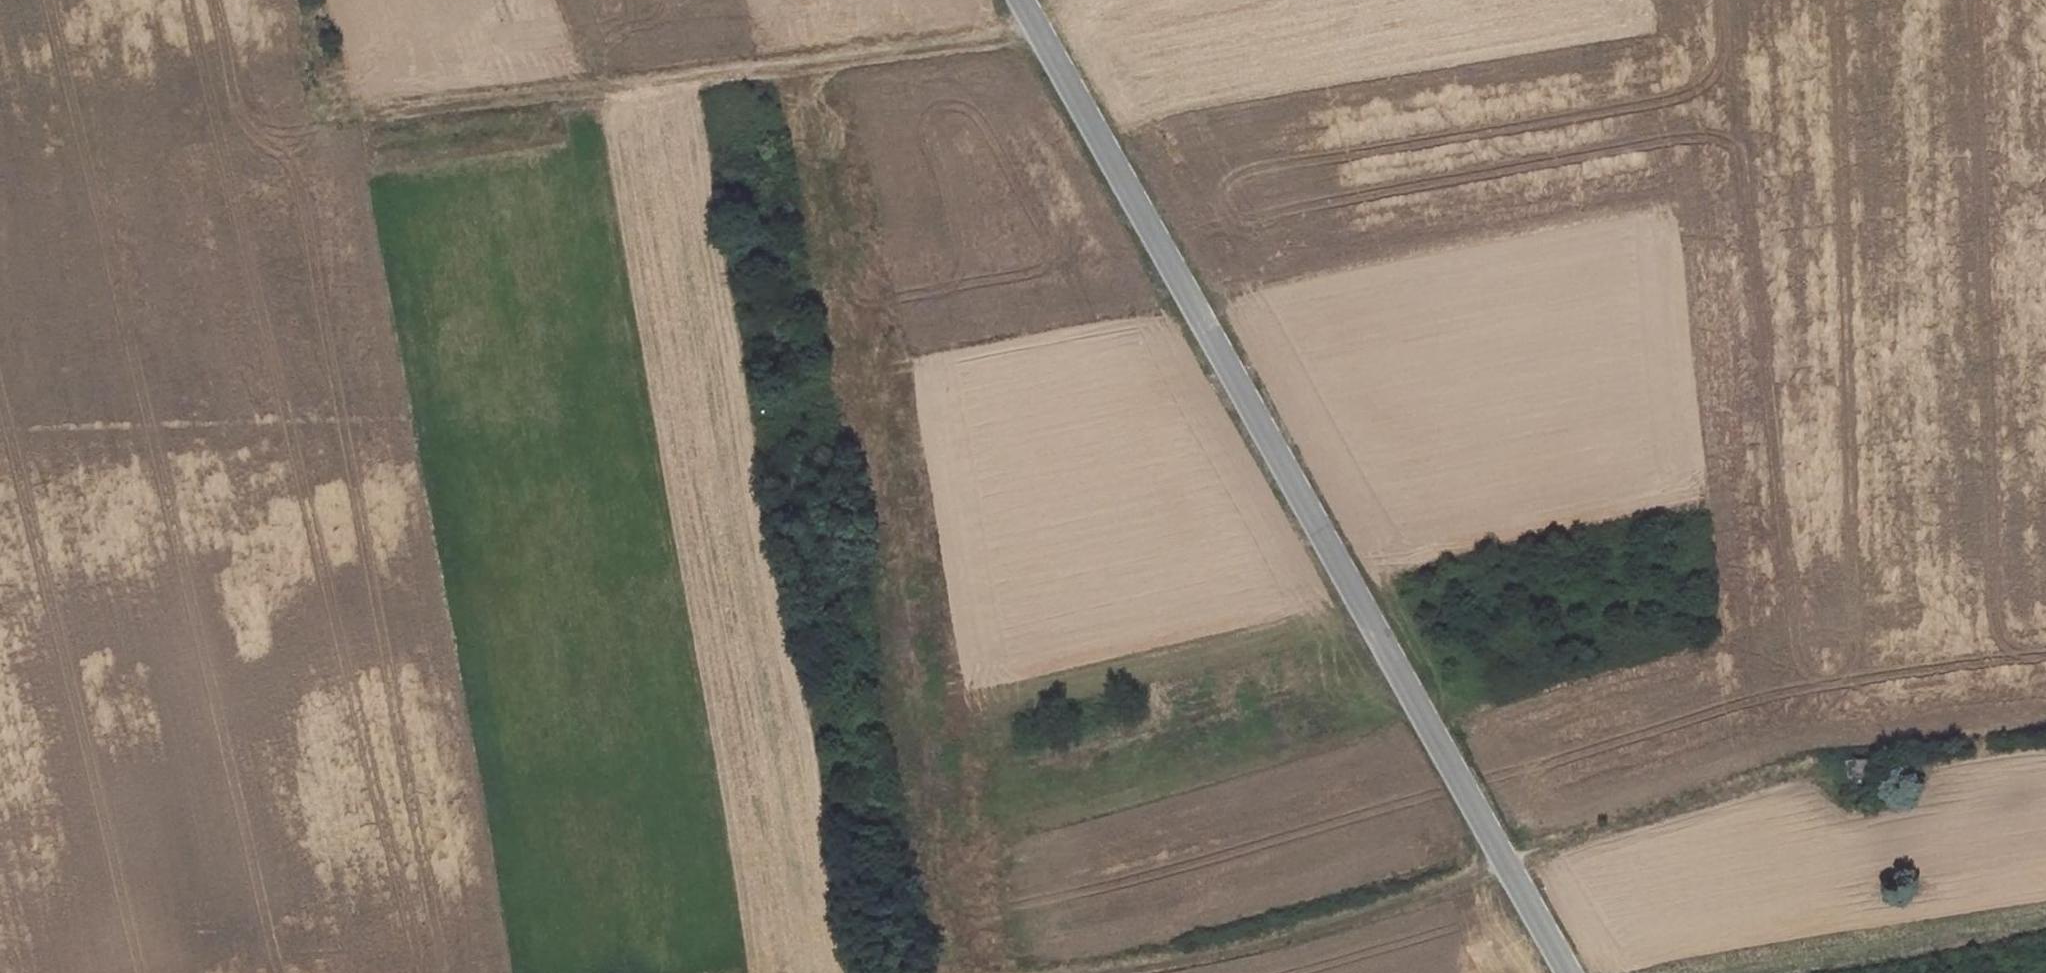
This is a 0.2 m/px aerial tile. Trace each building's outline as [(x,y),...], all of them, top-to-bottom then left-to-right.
[(1872,782),(1870,767),(1869,757),(1846,760),(1849,784),(1872,782)]
